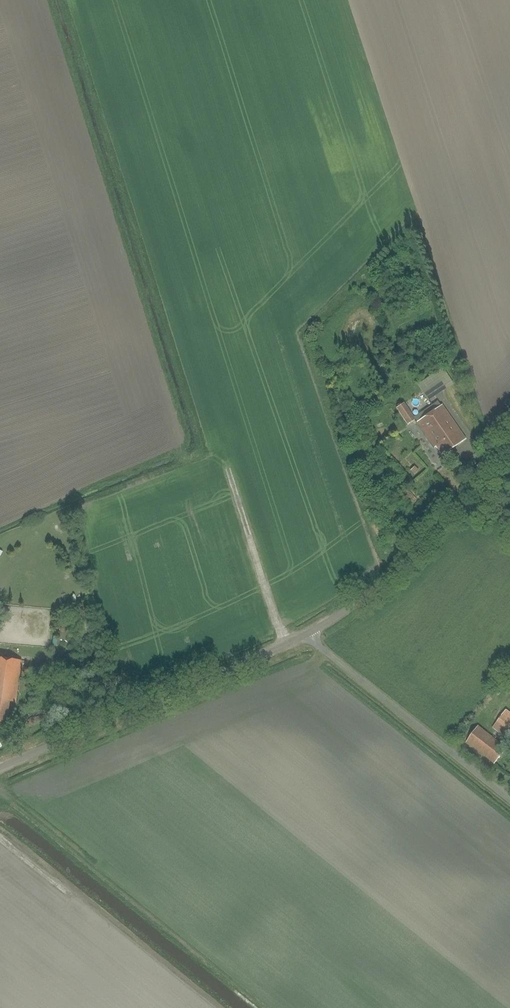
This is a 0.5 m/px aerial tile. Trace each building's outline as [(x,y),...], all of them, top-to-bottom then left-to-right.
[(415,420),(404,403),(396,408),(408,425),(415,420)] [(442,455),(465,439),(441,405),(416,422),(434,448),(436,446),(442,455)] [(81,614),(80,607),(72,607),(73,615),(81,614)] [(5,725),(9,701),(15,702),(22,661),(0,658),(0,724),(5,725)] [(493,728),(504,737),(509,731),(498,722),(493,728)] [(495,764),(507,748),(478,726),(467,742),(495,764)]
